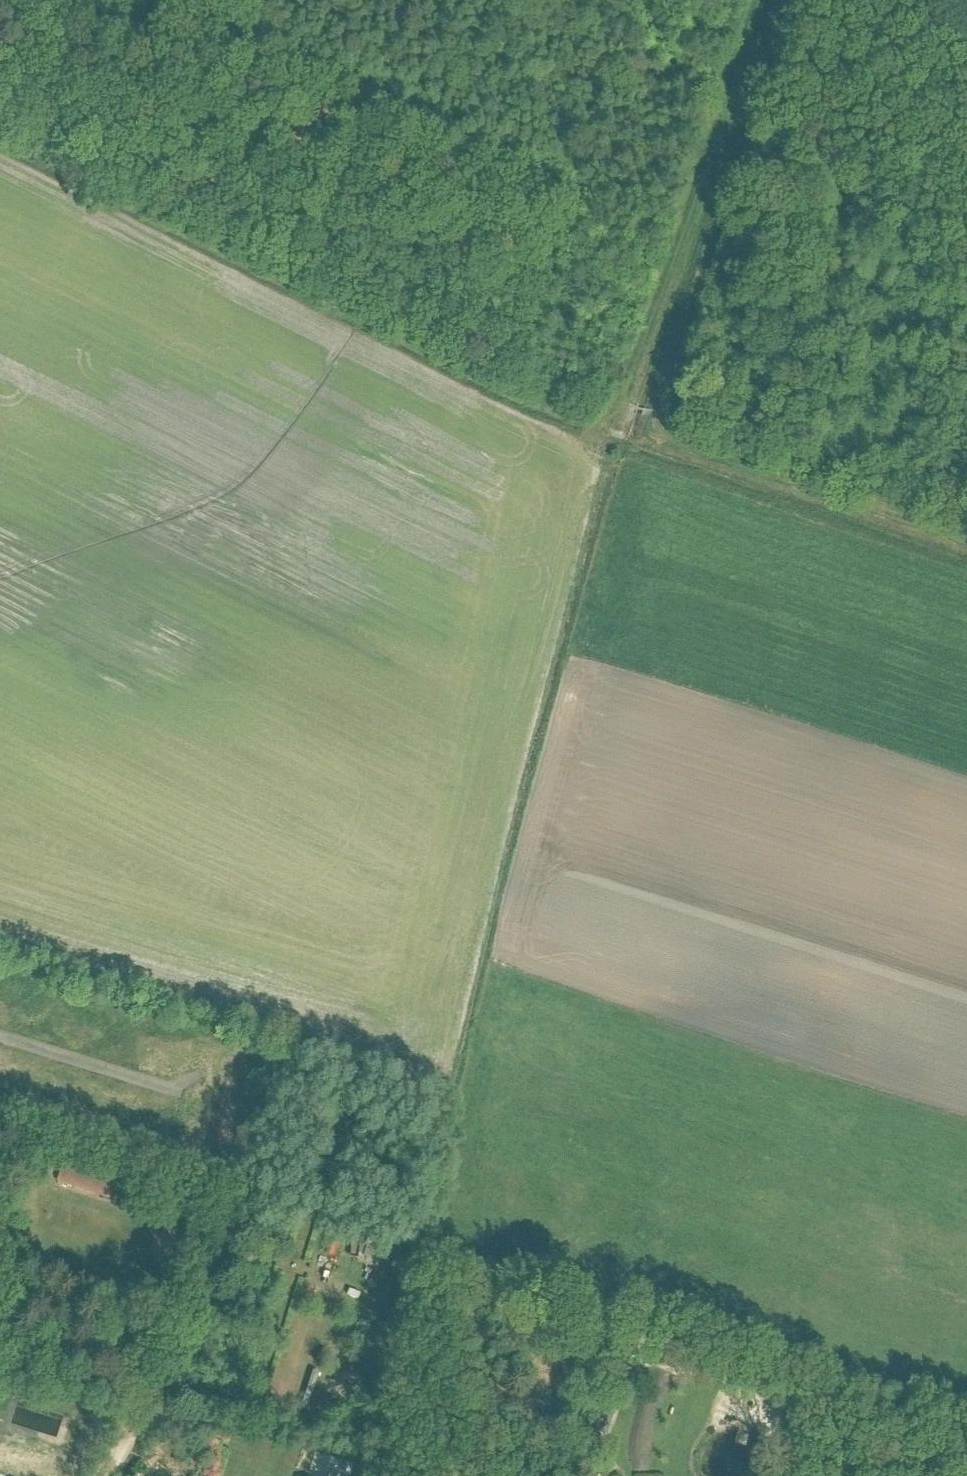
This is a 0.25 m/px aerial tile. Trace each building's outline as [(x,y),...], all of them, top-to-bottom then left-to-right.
[(54,1184),(114,1203),(123,1173),(63,1155),(54,1184)] [(410,1258),(394,1253),(391,1261),(407,1266),(410,1258)] [(335,1300),(349,1306),(353,1295),(338,1290),(335,1300)] [(13,1400),(19,1382),(0,1375),(0,1396),(13,1400)]
